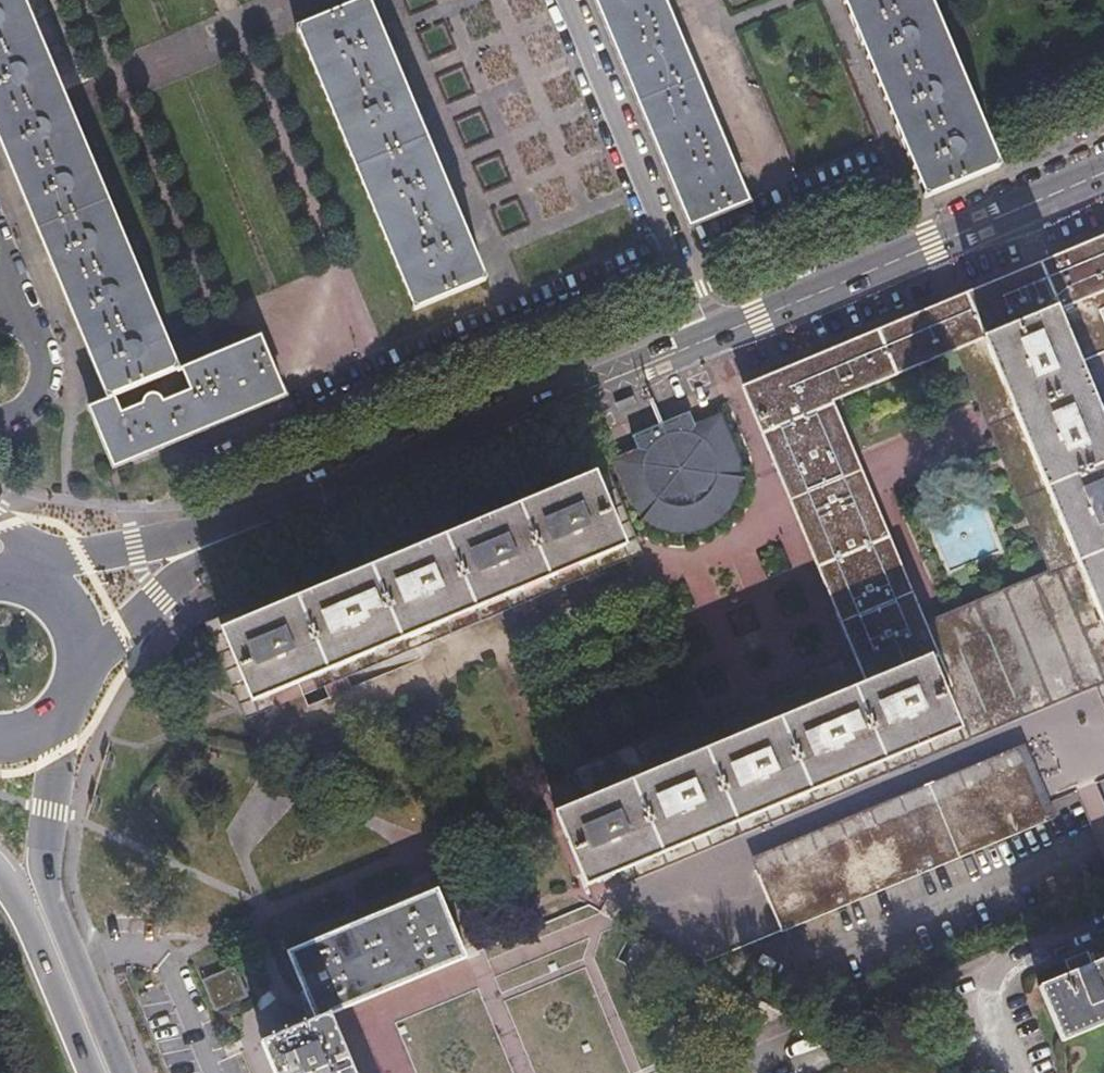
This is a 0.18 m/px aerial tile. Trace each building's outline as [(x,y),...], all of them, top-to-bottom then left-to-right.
[(0,153),(2,156),(6,166),(7,170),(9,174),(12,180),(13,184),(18,194),(19,198),(23,208),(25,211),(29,222),(30,225),(35,236),(36,240),(40,249),(42,253),(46,263),(48,267),(49,270),(52,276),(53,280),(57,290),(59,293),(61,298),(93,376),(103,398),(104,402),(177,372),(175,369),(171,358),(170,355),(166,345),(164,342),(160,333),(160,332),(158,328),(155,319),(153,315),(148,304),(147,300),(143,291),(141,287),(137,277),(135,273),(131,264),(130,260),(126,250),(124,246),(120,237),(119,233),(114,223),(113,219),(109,210),(107,206),(103,195),(101,192),(97,182),(96,178),(92,168),(90,165),(86,154),(84,151),(80,140),(78,137),(74,127),(73,123),(69,114),(67,110),(63,101),(62,97),(58,88),(56,84),(52,74),(51,70),(47,61),(45,57),(41,46),(39,42),(35,33),(33,29),(29,19),(27,15),(24,6),(22,2),(21,0),(0,0),(0,152),(0,153)] [(595,4),(597,9),(598,11),(604,24),(604,26),(610,39),(611,41),(614,50),(616,55),(617,57),(622,69),(623,71),(629,84),(629,86),(634,97),(635,100),(636,102),(641,115),(642,117),(648,131),(649,133),(654,146),(655,148),(658,155),(660,160),(661,162),(667,176),(667,178),(673,191),(674,193),(679,206),(680,208),(686,223),(687,225),(749,200),(748,198),(745,191),(741,182),(729,151),(717,122),(704,92),(693,64),(680,34),(667,3),(666,0),(594,0),(595,4)] [(922,197),(996,166),(995,162),(989,149),(988,145),(984,136),(982,132),(978,122),(977,118),(972,108),(971,105),(969,101),(967,94),(965,90),(961,81),(959,77),(955,67),(954,63),(949,53),(948,49),(944,39),(942,36),(938,25),(936,22),(932,12),(931,8),(927,0),(840,0),(841,2),(841,3),(845,13),(847,17),(851,26),(852,30),(856,39),(858,43),(858,45),(862,52),(863,56),(868,67),(869,70),(873,80),(875,84),(878,92),(879,94),(881,98),(885,108),(886,111),(890,121),(892,125),(896,135),(896,136),(898,139),(902,149),(904,153),(908,163),(909,167),(913,176),(915,180),(920,193),(922,197)] [(370,2),(295,32),(297,36),(301,45),(302,49),(306,58),(307,62),(312,72),(313,75),(317,86),(319,89),(323,100),(325,103),(329,113),(330,117),(334,127),(336,130),(340,141),(342,145),(346,155),(347,158),(351,169),(353,172),(357,182),(358,186),(363,196),(364,200),(368,209),(370,213),(374,224),(376,228),(379,237),(381,241),(385,251),(387,254),(390,264),(392,268),(396,278),(398,282),(402,291),(403,295),(408,307),(409,310),(484,280),(482,277),(477,264),(476,260),(472,251),(470,247),(466,237),(465,234),(463,229),(461,224),(459,221),(455,209),(453,206),(450,197),(449,196),(448,193),(443,182),(442,178),(438,169),(437,165),(433,155),(431,152),(427,142),(426,139),(421,128),(420,124),(416,115),(414,111),(410,100),(409,97),(404,87),(403,83),(402,81),(399,73),(397,70),(394,61),(393,59),(392,55),(387,45),(386,42),(382,32),(380,28),(376,18),(375,15),(371,6),(370,2)] [(962,302),(979,344),(994,338),(1054,314),(1076,365),(1103,354),(1103,340),(1093,313),(1103,308),(1103,243),(1095,247),(1072,256),(1051,265),(1043,268),(1037,271),(999,287),(977,296),(962,302)] [(949,357),(979,344),(962,302),(950,307),(931,315),(925,317),(873,339),(815,363),(778,378),(743,392),(753,418),(763,440),(781,484),(800,529),(852,654),(859,672),(864,684),(894,672),(923,660),(931,657),(926,645),(919,626),(868,506),(849,458),(827,407),(841,401),(866,391),(876,387),(949,357)] [(1054,314),(994,338),(979,344),(1020,440),(1053,519),(1072,564),(1091,609),(1103,640),(1103,433),(1095,410),(1076,365),(1054,314)] [(263,337),(177,372),(104,402),(90,408),(114,466),(171,443),(286,396),(263,337)] [(979,344),(949,357),(970,406),(1040,576),(919,626),(852,654),(570,767),(577,784),(583,799),(600,792),(659,768),(717,744),(746,732),(805,708),(849,691),(864,684),(894,672),(923,660),(931,657),(953,648),(997,630),(1009,660),(1027,704),(1031,713),(1043,708),(1047,707),(1096,686),(1103,705),(1103,640),(1091,609),(1072,564),(1053,519),(1020,440),(979,344)] [(1076,365),(1095,410),(1103,407),(1103,354),(1076,365)] [(738,445),(721,408),(694,418),(688,405),(631,427),(636,441),(609,451),(625,489),(638,509),(656,522),(678,529),(704,524),(725,510),(737,489),(741,468),(738,445)] [(277,704),(272,692),(256,699),(225,625),(591,471),(623,546),(607,552),(612,564),(632,556),(638,554),(595,453),(206,617),(248,716),(277,704)] [(607,552),(623,546),(591,471),(576,478),(532,497),(528,498),(508,507),(503,509),(488,515),(444,533),(388,557),(379,561),(371,564),(315,588),(311,589),(288,599),(285,600),(225,625),(256,699),(272,692),(331,667),(389,643),(462,613),(534,582),(607,552)] [(953,648),(923,660),(941,704),(954,734),(983,722),(1027,704),(1009,660),(997,630),(953,648)] [(941,704),(923,660),(894,672),(864,684),(849,691),(805,708),(746,732),(717,744),(659,768),(600,792),(583,799),(554,811),(567,843),(584,885),(616,872),(630,866),(719,830),(777,806),(814,791),(851,776),(880,764),(910,752),(954,734),(941,704)] [(630,866),(616,872),(619,881),(1031,713),(1027,704),(983,722),(954,734),(910,752),(880,764),(851,776),(814,791),(777,806),(719,830),(630,866)] [(738,851),(743,865),(793,845),(838,827),(882,810),(926,792),(970,774),(1022,754),(1017,740),(738,851)] [(758,902),(770,932),(836,905),(865,894),(969,852),(998,841),(1049,820),(1040,799),(1037,789),(1022,754),(970,774),(926,792),(882,810),(838,827),(793,845),(743,865),(758,902)] [(321,983),(329,1001),(463,947),(437,882),(415,891),(348,918),(318,931),(302,937),(317,972),(321,983)] [(1088,964),(1082,951),(1071,956),(1059,961),(1065,974),(1036,986),(1059,1043),(1103,1024),(1103,957),(1088,964)] [(235,963),(202,977),(215,1009),(248,995),(235,963)] [(329,1001),(262,1029),(268,1044),(281,1072),(359,1072),(329,1001)] [(665,1059),(661,1048),(655,1051),(659,1061),(665,1059)]
